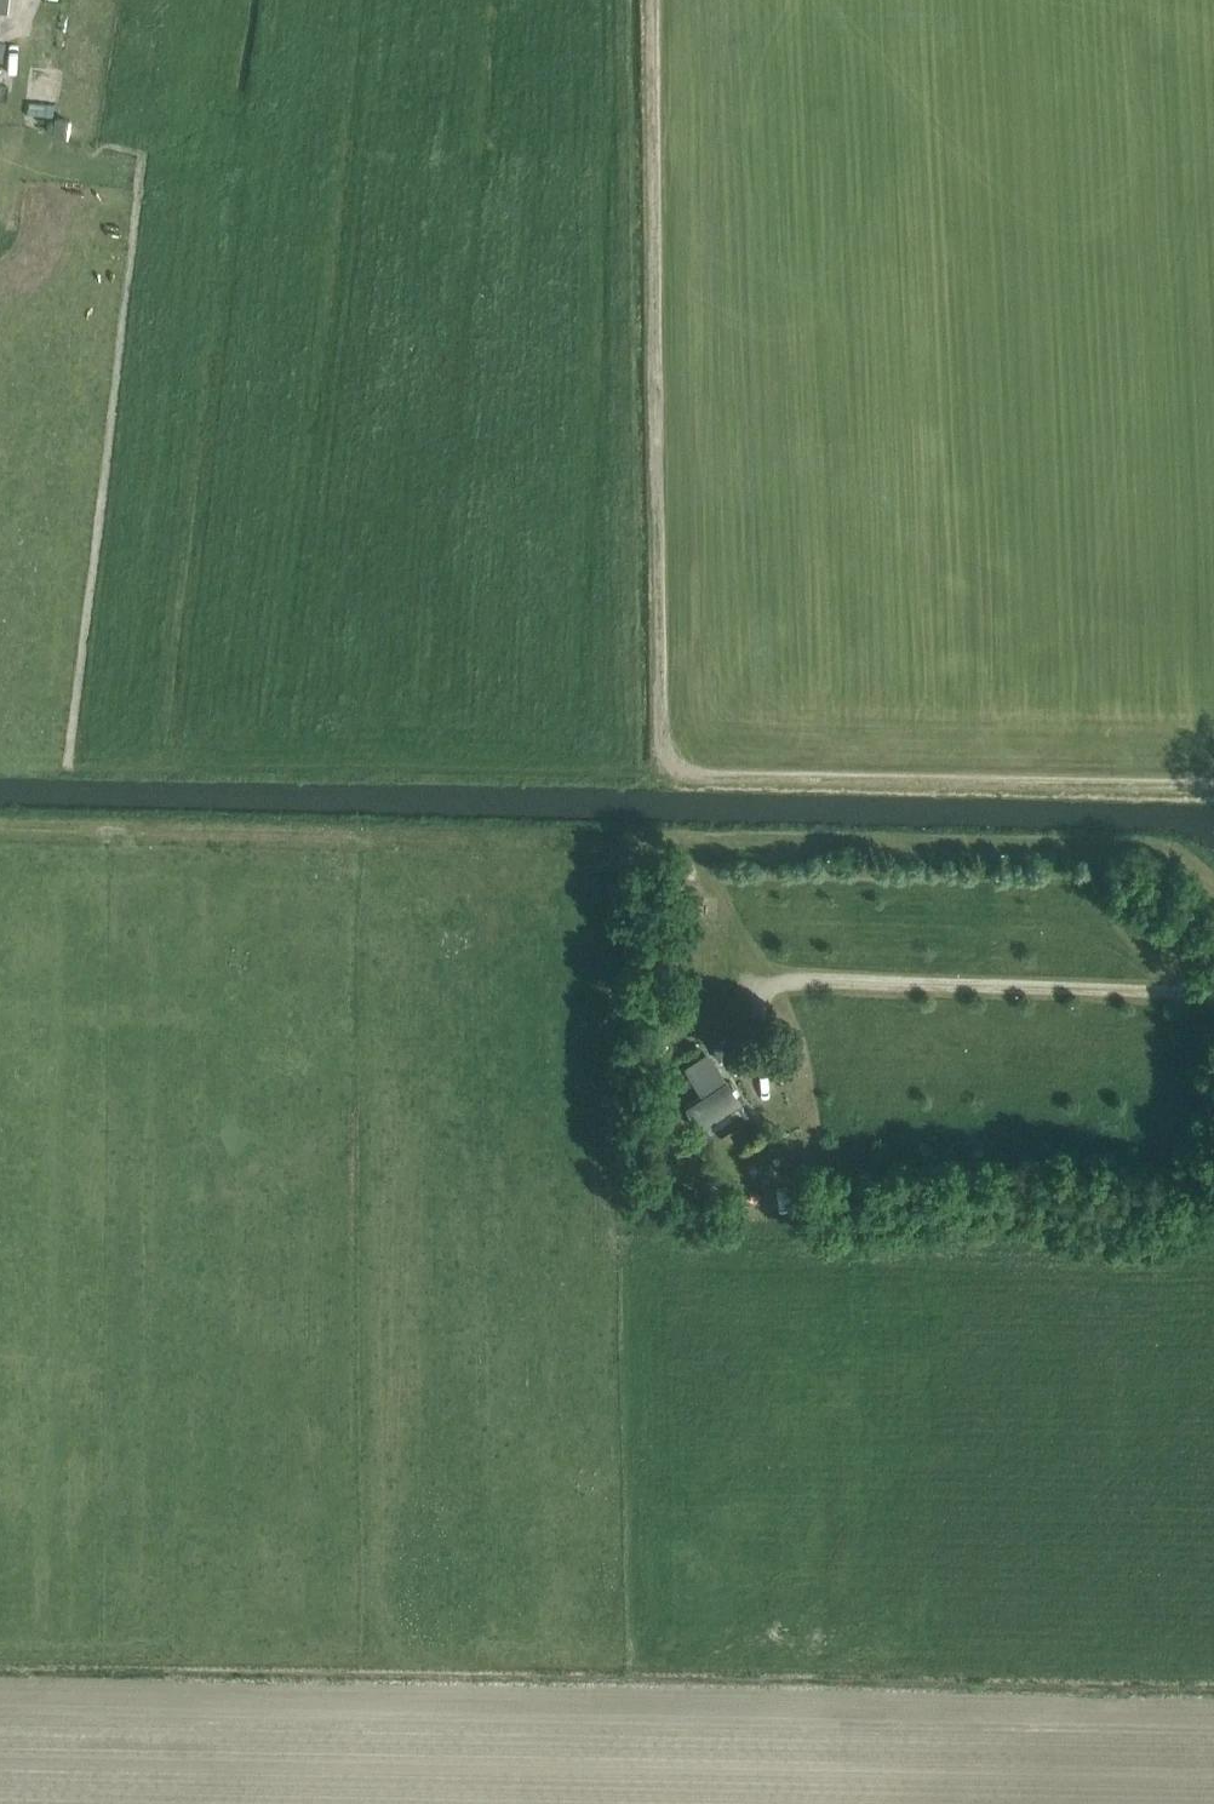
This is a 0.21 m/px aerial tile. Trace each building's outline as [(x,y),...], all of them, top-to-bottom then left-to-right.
[(7,10),(8,0),(0,0),(0,10),(7,10)] [(59,53),(36,53),(34,112),(58,113),(59,53)] [(716,1067),(692,1083),(701,1096),(684,1107),(699,1130),(701,1129),(709,1141),(748,1115),(740,1104),(742,1102),(726,1078),(725,1080),(716,1067)]
